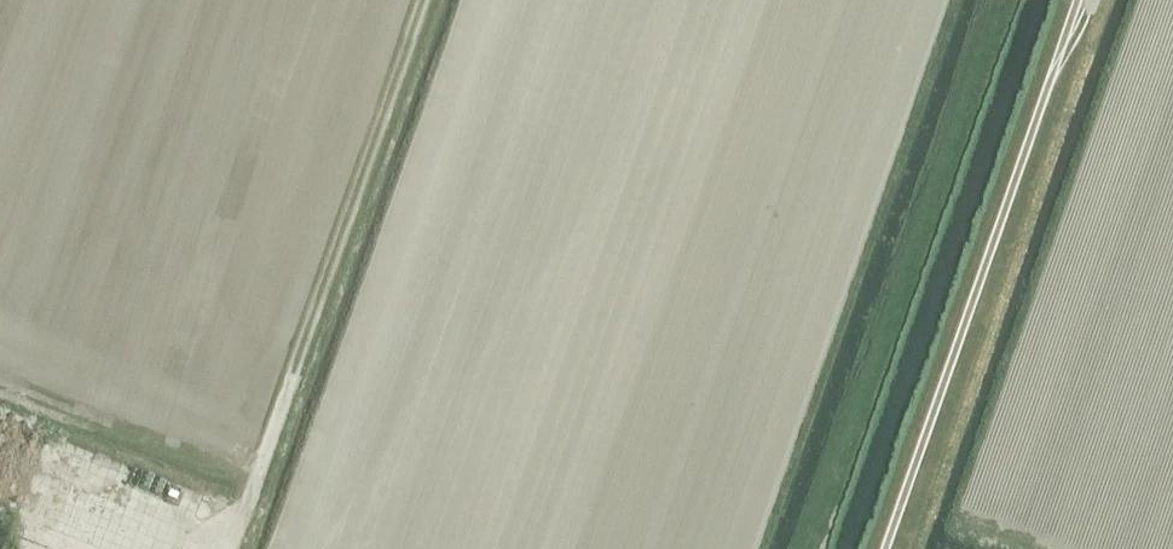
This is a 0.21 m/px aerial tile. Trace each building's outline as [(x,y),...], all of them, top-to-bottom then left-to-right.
[(28,546),(41,548),(63,548),(65,539),(32,531),(28,546)]
